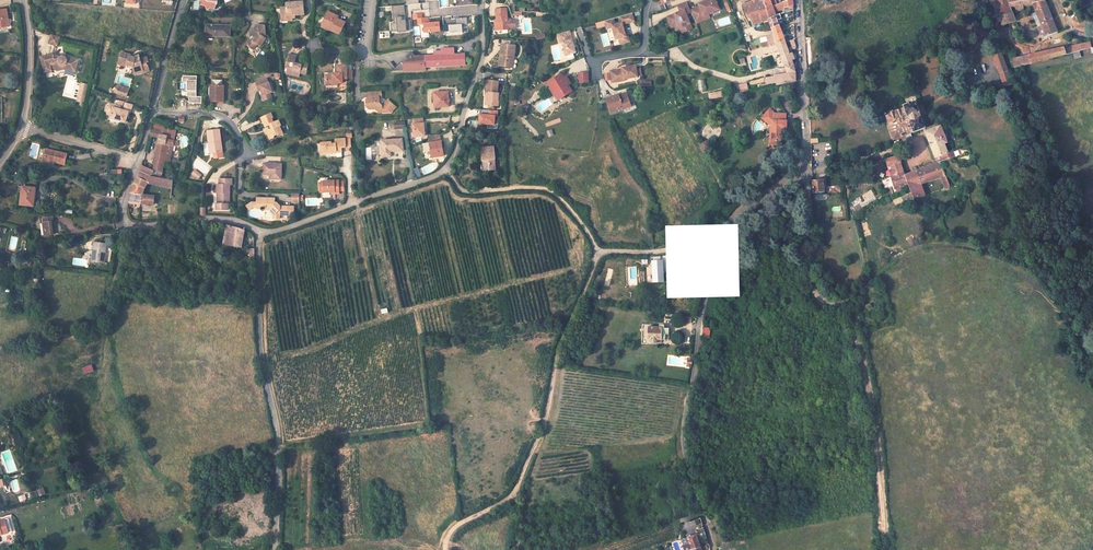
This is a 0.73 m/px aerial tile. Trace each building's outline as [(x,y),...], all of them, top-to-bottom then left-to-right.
[(220,0),(202,0),(201,7),(206,7),(207,12),(212,10),(217,10),(218,7),(219,6),(220,5),(220,4),(219,4),(220,0)] [(699,4),(700,6),(691,10),(692,12),(695,20),(720,9),(716,0),(707,0),(699,4)] [(757,2),(760,9),(763,7),(766,6),(772,4),(777,2),(777,0),(757,0),(757,2)] [(777,2),(772,4),(766,6),(763,7),(767,19),(776,15),(774,10),(793,2),(793,0),(782,0),(777,2)] [(1044,0),(998,0),(998,4),(993,3),(994,11),(998,11),(1002,28),(1004,27),(1006,32),(1019,27),(1013,13),(1022,11),(1036,9),(1039,18),(1045,32),(1041,33),(1044,41),(1048,39),(1049,42),(1060,38),(1044,0)] [(680,12),(681,14),(678,15),(678,14),(676,13),(667,17),(671,27),(674,26),(678,24),(680,28),(684,26),(686,31),(692,29),(686,15),(692,12),(691,10),(687,1),(678,5),(680,12)] [(767,19),(763,7),(760,9),(757,2),(744,7),(749,20),(750,20),(752,25),(754,24),(767,19)] [(303,17),(302,5),(285,6),(285,10),(280,11),(280,20),(286,20),(286,24),(291,23),(291,19),(303,17)] [(405,18),(404,6),(391,7),(392,24),(396,23),(396,32),(410,31),(409,21),(401,22),(401,18),(405,18)] [(509,20),(509,18),(506,18),(505,8),(495,8),(496,20),(497,29),(510,28),(510,27),(509,20)] [(343,22),(335,18),(336,15),(326,10),(320,21),(330,27),(329,29),(337,34),(343,22)] [(8,11),(0,12),(0,31),(10,29),(8,11)] [(628,40),(626,33),(624,34),(623,30),(621,23),(632,19),(630,12),(603,20),(605,28),(611,26),(612,30),(614,38),(617,37),(619,43),(628,40)] [(428,17),(422,18),(422,13),(413,14),(413,18),(418,18),(418,24),(424,23),(424,32),(439,31),(439,22),(428,23),(428,17)] [(710,13),(695,20),(697,23),(711,17),(710,13)] [(785,23),(781,13),(776,15),(767,19),(771,28),(779,25),(785,23)] [(449,26),(449,24),(443,25),(444,34),(462,33),(462,25),(468,25),(467,18),(456,19),(456,24),(456,25),(449,26)] [(1045,32),(1039,18),(1036,20),(1041,33),(1045,32)] [(267,34),(265,26),(256,24),(250,35),(255,38),(253,41),(248,39),(245,45),(254,50),(256,44),(261,47),(266,37),(265,37),(265,36),(267,34)] [(779,25),(771,28),(773,33),(777,44),(785,41),(784,37),(779,25)] [(229,37),(229,26),(205,26),(205,37),(229,37)] [(556,35),(559,44),(561,43),(565,56),(575,53),(568,31),(556,35)] [(777,44),(773,33),(766,36),(768,42),(761,44),(763,48),(769,46),(777,44)] [(57,46),(59,38),(51,36),(49,44),(57,46)] [(789,54),(788,49),(792,48),(792,49),(795,48),(795,45),(793,39),(791,39),(785,41),(777,44),(769,46),(763,48),(762,48),(764,54),(779,51),(787,73),(779,75),(780,80),(780,82),(796,78),(795,71),(792,62),(792,59),(794,58),(792,53),(789,54)] [(1092,48),(1090,41),(1059,48),(1061,56),(1092,48)] [(511,67),(512,56),(514,56),(515,46),(502,45),(499,66),(511,67)] [(465,64),(464,53),(454,54),(453,47),(441,48),(441,51),(433,51),(433,55),(425,56),(426,56),(426,66),(434,66),(434,67),(442,66),(442,65),(465,64)] [(1008,72),(998,47),(990,50),(1000,76),(1003,91),(1013,89),(1008,72)] [(1061,56),(1059,48),(1013,57),(1015,68),(1061,56)] [(149,64),(149,58),(141,59),(141,55),(137,55),(136,58),(130,56),(131,54),(122,51),(120,56),(123,58),(123,59),(147,66),(147,64),(149,64)] [(426,66),(426,56),(417,57),(412,52),(408,55),(410,55),(412,71),(426,70),(426,66)] [(66,60),(65,59),(64,58),(63,58),(62,58),(61,58),(59,58),(58,56),(54,57),(53,54),(41,58),(44,73),(56,70),(57,71),(65,69),(76,72),(79,61),(70,58),(66,60)] [(304,74),(306,64),(296,61),(296,63),(290,62),(291,59),(291,56),(285,54),(283,61),(286,62),(284,72),(296,75),(297,72),(304,74)] [(412,71),(410,55),(408,55),(406,57),(407,58),(392,71),(412,71)] [(122,62),(123,59),(119,58),(117,64),(133,70),(132,67),(122,62)] [(147,67),(147,66),(123,59),(122,62),(132,67),(133,70),(133,73),(142,72),(142,75),(149,74),(149,67),(147,67)] [(345,78),(344,64),(335,65),(335,73),(331,73),(331,75),(324,75),(324,85),(336,85),(336,84),(341,83),(341,79),(345,78)] [(610,73),(612,85),(625,82),(624,81),(638,78),(638,77),(636,71),(636,67),(630,68),(627,69),(622,70),(622,71),(610,73)] [(588,72),(578,73),(579,82),(588,82),(588,72)] [(566,76),(564,77),(562,74),(547,82),(557,100),(572,92),(568,84),(570,83),(566,76)] [(190,97),(190,103),(203,104),(203,97),(198,97),(198,76),(185,76),(184,83),(189,83),(188,97),(190,97)] [(497,94),(498,81),(486,80),(486,92),(488,92),(487,105),(498,106),(499,94),(497,94)] [(224,104),(225,86),(224,86),(224,81),(214,81),(214,86),(213,86),(213,98),(212,104),(224,104)] [(256,84),(257,88),(260,88),(261,92),(262,97),(261,97),(263,103),(271,101),(269,95),(272,95),(269,85),(268,85),(267,81),(256,84)] [(739,85),(741,92),(750,89),(747,82),(739,85)] [(83,102),(87,86),(82,85),(78,101),(83,102)] [(127,97),(129,91),(121,89),(117,86),(113,90),(118,94),(127,97)] [(448,107),(447,92),(433,93),(434,107),(448,107)] [(378,115),(377,94),(369,94),(369,100),(366,102),(366,111),(367,111),(368,112),(369,113),(375,113),(376,115),(378,115)] [(392,116),(397,111),(390,104),(385,108),(383,108),(380,106),(380,100),(383,100),(383,94),(377,94),(378,115),(382,114),(384,117),(392,116)] [(633,108),(627,95),(618,99),(617,98),(607,102),(613,116),(625,111),(625,112),(633,108)] [(125,102),(118,100),(116,106),(110,104),(109,107),(107,106),(105,112),(108,112),(107,115),(111,116),(110,119),(121,122),(121,120),(126,122),(129,112),(124,111),(120,109),(121,107),(123,107),(125,102)] [(133,108),(134,105),(127,103),(124,111),(129,112),(132,113),(133,108)] [(789,126),(789,119),(787,119),(787,112),(774,112),(774,110),(771,108),(764,115),(773,125),(774,138),(771,138),(771,144),(781,144),(781,139),(785,139),(784,127),(789,126)] [(933,135),(929,124),(926,125),(920,108),(907,113),(908,116),(890,123),(898,149),(929,137),(941,169),(960,163),(955,149),(951,150),(945,135),(942,135),(941,132),(933,135)] [(488,110),(488,115),(479,114),(479,124),(494,125),(494,116),(497,117),(498,111),(488,110)] [(275,126),(272,122),(274,121),(271,117),(262,122),(264,126),(266,130),(268,129),(271,128),(274,132),(271,134),(269,135),(273,142),(276,141),(275,139),(279,138),(279,139),(285,136),(280,129),(282,128),(279,123),(275,126)] [(412,119),(413,123),(412,123),(413,136),(425,136),(424,122),(423,122),(422,118),(412,119)] [(168,172),(176,143),(172,141),(172,139),(162,137),(163,132),(154,130),(153,136),(153,137),(161,139),(151,170),(143,168),(141,173),(141,175),(159,179),(161,170),(168,172)] [(222,153),(221,130),(208,131),(209,143),(211,142),(211,154),(222,153)] [(403,152),(402,139),(381,141),(382,157),(390,157),(390,153),(403,152)] [(340,154),(340,149),(344,149),(344,140),(334,141),(334,143),(335,146),(330,146),(330,144),(320,144),(320,155),(331,155),(331,154),(335,153),(335,155),(340,154)] [(440,141),(431,142),(429,142),(431,157),(443,155),(441,141),(440,141)] [(498,170),(495,146),(482,147),(485,171),(498,170)] [(65,167),(69,157),(48,150),(44,160),(55,164),(65,167)] [(280,181),(282,165),(263,163),(262,175),(269,175),(273,176),(272,180),(280,181)] [(951,195),(941,169),(908,180),(903,165),(891,168),(901,197),(914,193),(919,205),(920,208),(930,204),(925,190),(941,185),(946,197),(951,195)] [(159,179),(141,175),(139,181),(149,184),(173,189),(175,183),(159,179)] [(228,206),(229,186),(231,186),(231,180),(218,180),(218,186),(216,186),(216,196),(218,196),(218,206),(228,206)] [(338,181),(323,181),(323,183),(318,183),(319,190),(323,190),(323,192),(331,192),(339,192),(338,191),(338,181)] [(825,195),(824,184),(814,184),(815,196),(825,195)] [(841,194),(840,185),(836,186),(836,191),(832,191),(832,195),(841,194)] [(144,197),(147,190),(136,187),(132,191),(132,194),(132,195),(144,197)] [(34,208),(37,190),(24,188),(22,206),(34,208)] [(144,207),(144,197),(132,195),(131,200),(130,206),(144,207)] [(154,207),(155,198),(144,197),(144,207),(154,207)] [(892,200),(894,206),(902,202),(899,197),(892,200)] [(293,216),(293,207),(280,207),(277,204),(276,204),(276,200),(258,199),(258,203),(258,207),(258,209),(262,210),(263,208),(266,209),(266,210),(270,211),(272,213),(275,216),(275,219),(281,219),(281,215),(293,216)] [(57,235),(54,219),(44,221),(46,237),(57,235)] [(242,248),(244,231),(238,227),(234,226),(230,226),(229,229),(227,229),(223,248),(242,248)] [(104,264),(107,245),(93,244),(91,263),(104,264)] [(663,282),(663,260),(660,260),(660,257),(653,257),(653,260),(652,260),(652,282),(663,282)] [(669,339),(669,328),(647,328),(647,339),(650,339),(650,343),(657,343),(657,339),(669,339)] [(83,366),(84,373),(94,372),(93,365),(83,366)] [(15,492),(21,490),(18,479),(12,480),(15,492)] [(6,481),(0,483),(0,486),(5,500),(12,498),(6,481)] [(37,490),(40,496),(47,494),(44,487),(37,490)] [(1,535),(1,536),(12,533),(9,520),(0,522),(0,536),(1,535)] [(700,546),(696,534),(681,540),(685,549),(691,549),(700,546)]
